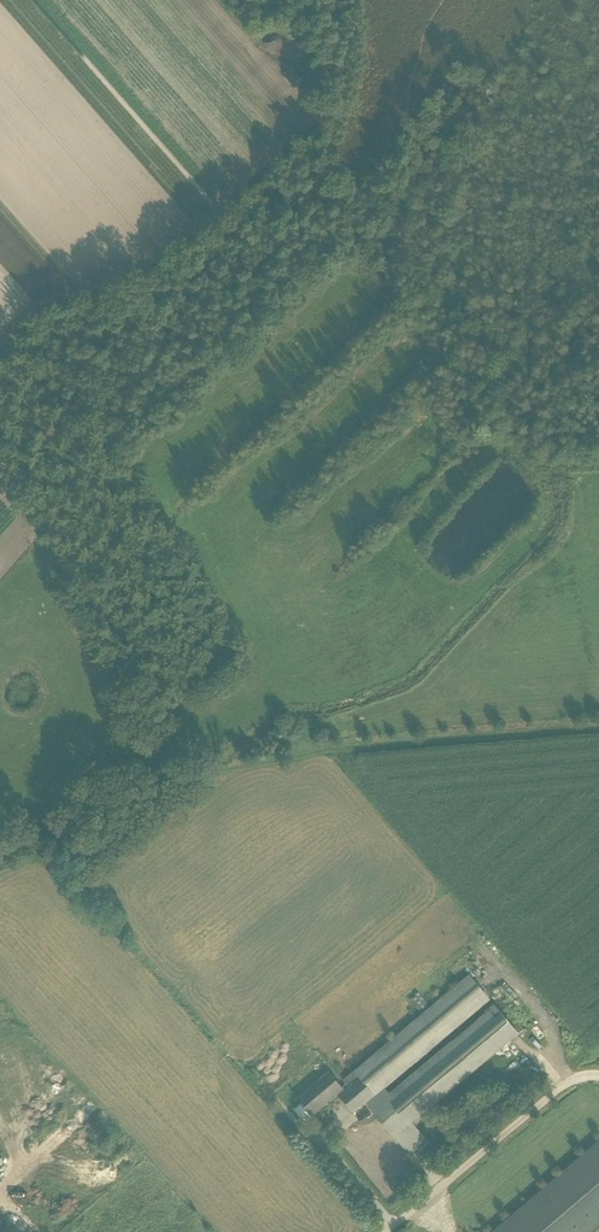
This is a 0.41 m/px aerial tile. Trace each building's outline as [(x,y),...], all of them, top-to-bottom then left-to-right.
[(302,25),(287,34),(292,41),(309,33),(302,25)] [(301,71),(307,66),(301,60),(287,73),(297,83),(305,75),(301,71)] [(418,1124),(526,1038),(476,976),(394,1042),(398,1046),(408,1052),(406,1057),(371,1084),(364,1080),(348,1093),(345,1098),(359,1115),(392,1088),(400,1075),(403,1078),(496,1003),(486,1019),(483,1022),(476,1034),(484,1039),(476,1053),(405,1109),(401,1117),(390,1125),(397,1133),(397,1134),(414,1155),(415,1155),(432,1141),(418,1124)] [(314,1115),(345,1089),(330,1070),(298,1097),(314,1115)] [(74,1078),(56,1089),(60,1094),(77,1084),(74,1078)] [(362,1126),(386,1153),(399,1142),(374,1114),(362,1126)] [(26,1130),(35,1122),(30,1116),(21,1124),(26,1130)] [(26,1155),(43,1151),(40,1142),(24,1146),(26,1155)] [(268,1154),(264,1158),(274,1167),(278,1163),(268,1154)]
